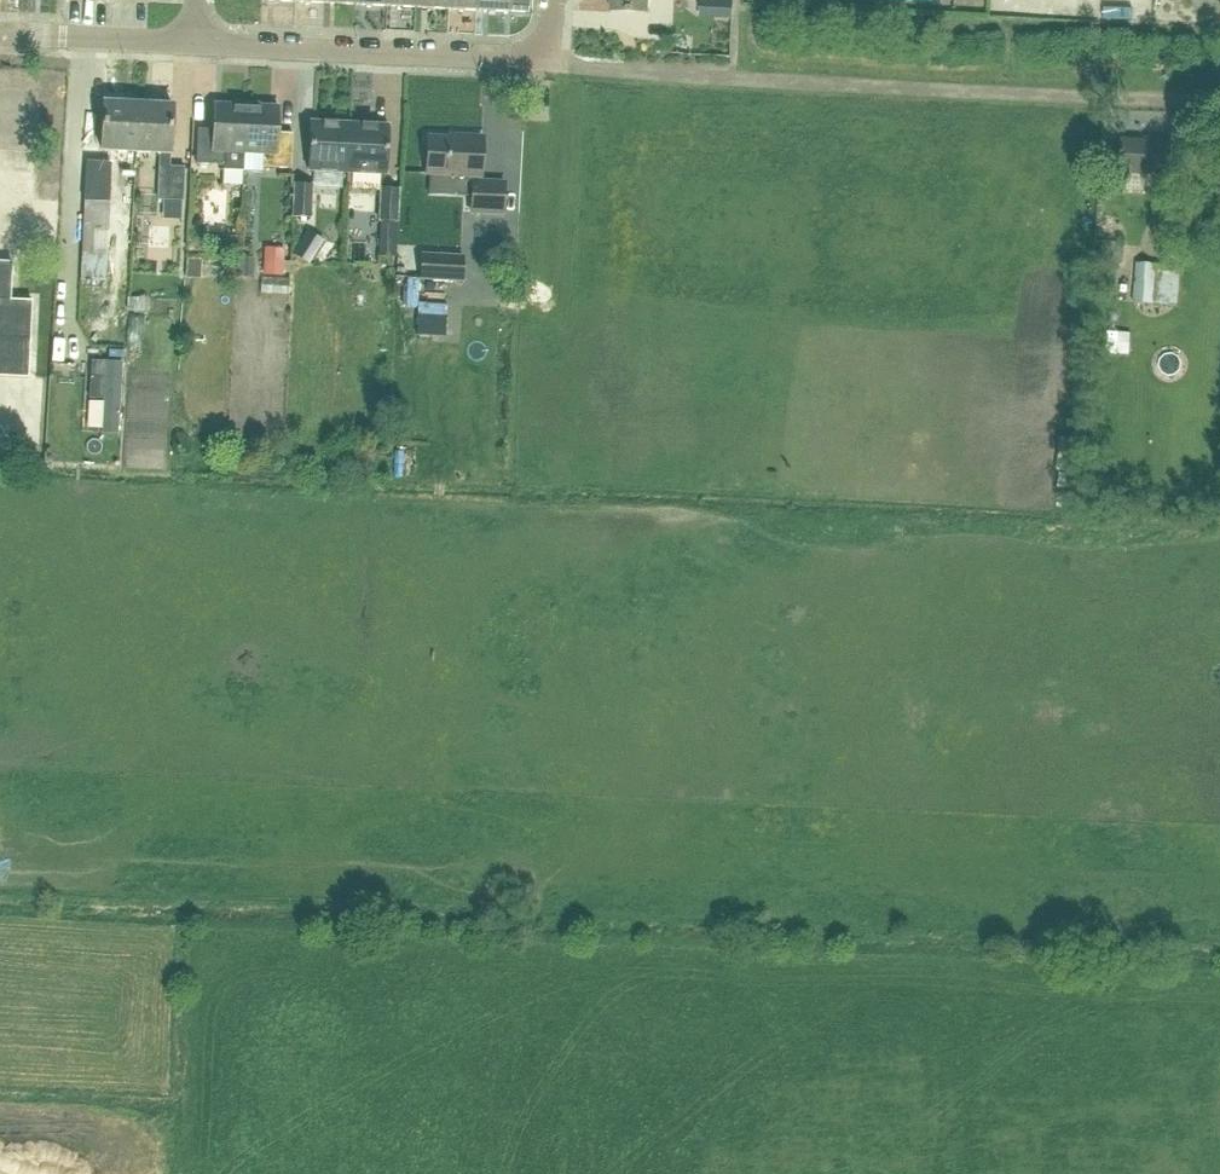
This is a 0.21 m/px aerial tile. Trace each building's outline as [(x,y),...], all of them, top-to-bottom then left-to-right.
[(446,9),(446,0),(416,0),(415,8),(446,9)] [(446,9),(477,11),(477,0),(446,0),(446,9)] [(477,11),(508,12),(508,11),(509,0),(477,0),(477,11)] [(508,11),(512,11),(528,12),(529,0),(509,0),(508,11)] [(612,12),(650,14),(651,0),(613,0),(612,12)] [(731,20),(732,0),(730,0),(699,0),(698,18),(731,20)] [(112,151),(136,152),(139,101),(109,99),(109,102),(104,102),(101,162),(86,162),(84,201),(61,200),(58,252),(106,255),(112,151)] [(168,103),(139,101),(136,152),(160,153),(158,199),(183,200),(185,166),(170,166),(173,105),(168,105),(168,103)] [(245,152),(247,105),(216,104),(215,129),(198,129),(197,164),(223,165),(223,171),(244,172),(245,152)] [(280,107),(247,105),(245,152),(264,153),(263,167),(292,168),(294,133),(279,132),(280,107)] [(347,173),(350,124),(311,122),(308,171),(347,173)] [(350,124),(347,173),(386,174),(389,125),(350,124)] [(471,212),(503,214),(505,182),(480,181),(483,136),(460,135),(460,138),(430,137),(428,174),(473,177),(471,212)] [(1120,169),(1122,169),(1121,186),(1123,188),(1138,189),(1140,187),(1141,175),(1169,176),(1172,142),(1122,139),(1120,169)] [(295,184),(293,217),(311,217),(312,185),(295,184)] [(381,189),(380,220),(397,221),(399,189),(381,189)] [(259,247),(259,271),(284,271),(285,247),(259,247)] [(422,254),(421,279),(462,281),(463,257),(422,254)] [(29,377),(32,300),(8,299),(10,263),(0,263),(0,376),(29,377)] [(1169,306),(1172,266),(1136,263),(1133,303),(1169,306)]
